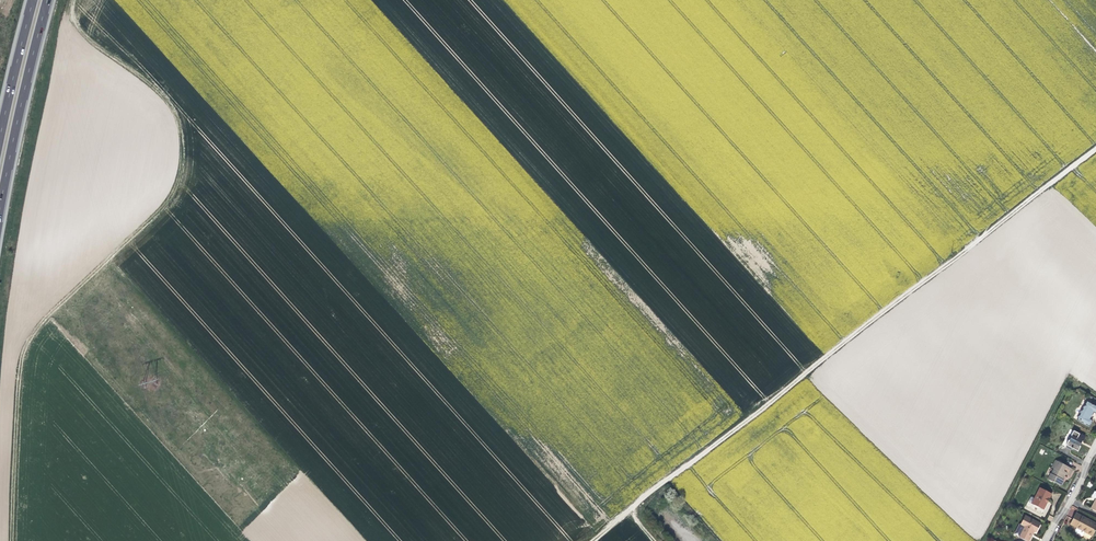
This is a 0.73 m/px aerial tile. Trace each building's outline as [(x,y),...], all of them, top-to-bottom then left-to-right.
[(1095,398),(1088,393),(1084,401),(1085,402),(1091,406),(1095,398)] [(1085,402),(1076,420),(1089,428),(1092,422),(1090,420),(1092,417),(1093,414),(1095,415),(1095,408),(1091,406),(1085,402)] [(1080,443),(1082,441),(1071,436),(1070,438),(1069,437),(1066,442),(1068,443),(1065,447),(1064,446),(1061,451),(1074,458),(1076,453),(1075,453),(1076,450),(1077,448),(1079,449),(1082,444),(1080,443)] [(1068,477),(1071,470),(1054,461),(1050,469),(1053,470),(1050,476),(1050,475),(1047,480),(1060,487),(1062,481),(1061,481),(1062,478),(1063,475),(1068,477)] [(1031,504),(1041,509),(1047,498),(1049,500),(1051,495),(1039,488),(1031,504)] [(1047,498),(1041,509),(1043,510),(1047,503),(1049,500),(1047,498)] [(1095,527),(1095,525),(1075,514),(1069,525),(1077,529),(1091,537),(1095,527)] [(1026,540),(1028,540),(1032,535),(1034,532),(1036,533),(1040,525),(1024,516),(1019,524),(1018,523),(1012,533),(1026,540)]
